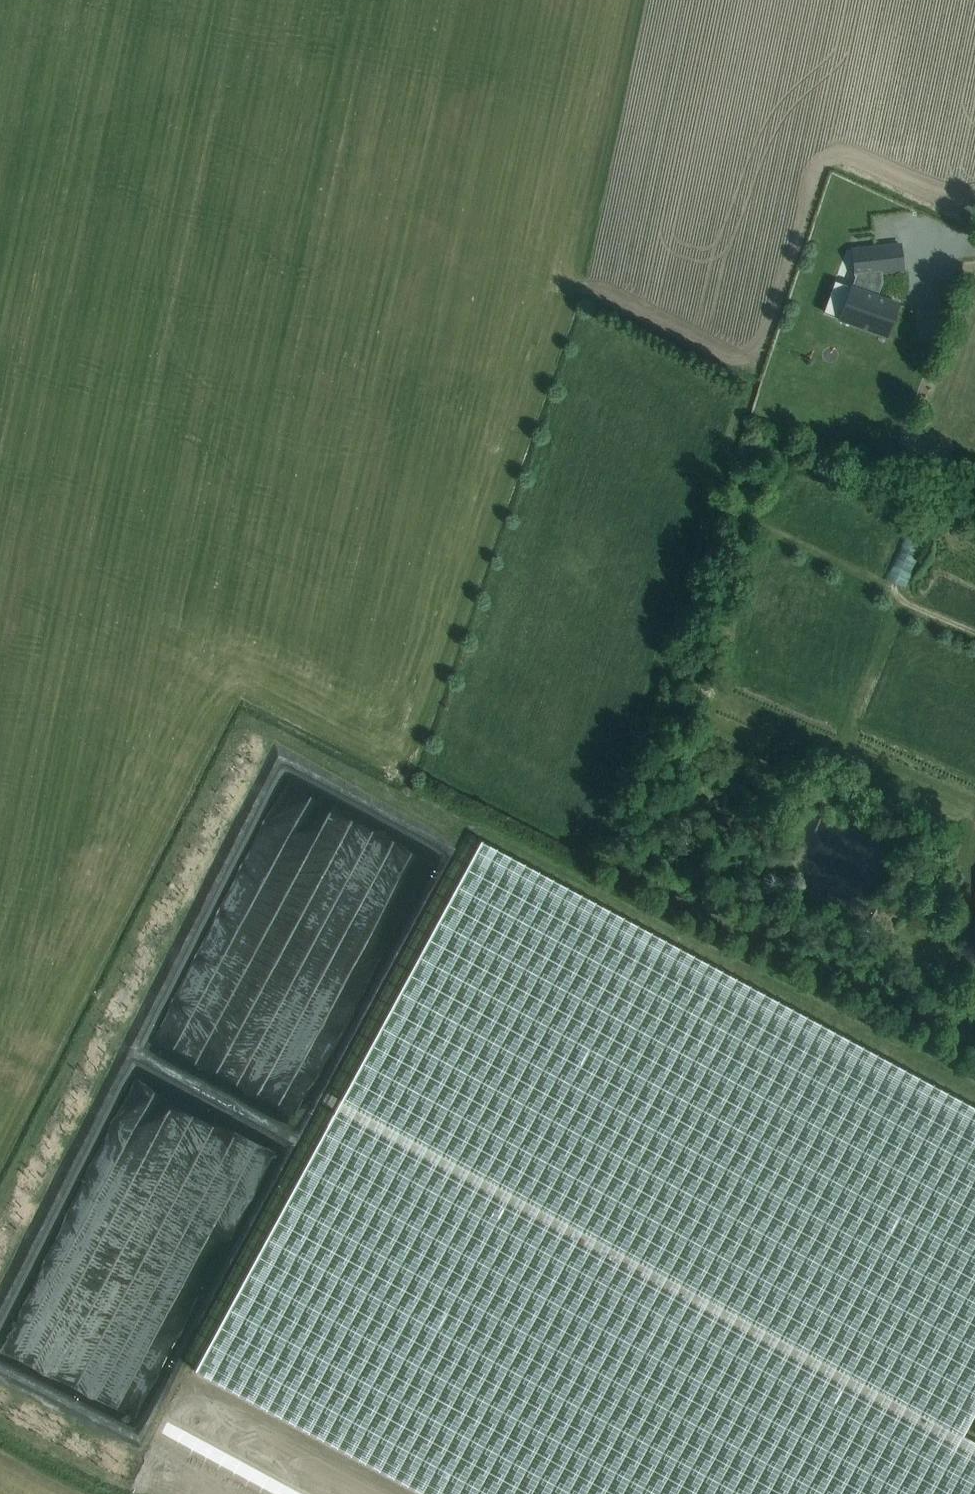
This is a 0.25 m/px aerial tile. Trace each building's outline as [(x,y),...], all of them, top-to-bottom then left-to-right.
[(873,295),(878,281),(877,272),(882,272),(903,270),(900,244),(853,249),(855,275),(858,275),(853,287),(851,287),(840,319),(839,319),(886,336),(898,303),(877,296),(873,295)] [(974,1412),(974,1108),(481,841),(195,1371),(423,1493),(974,1493),(974,1442),(962,1435),(974,1412)]
